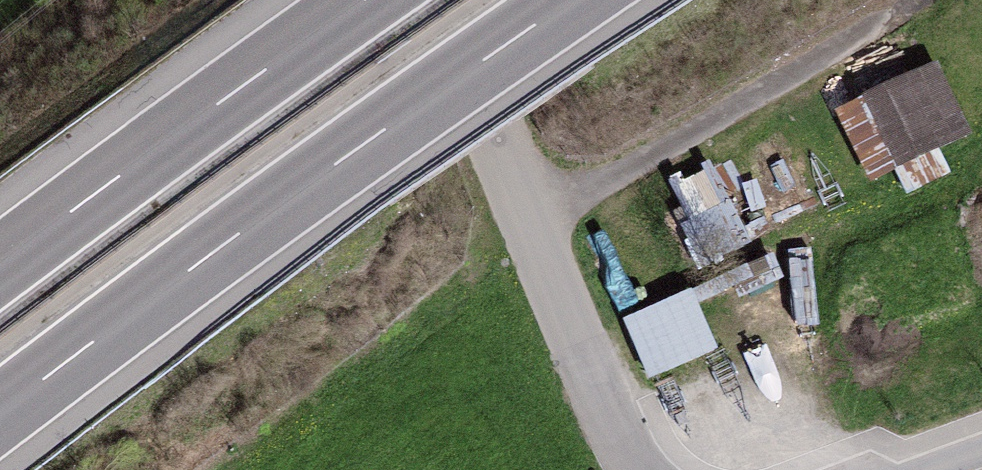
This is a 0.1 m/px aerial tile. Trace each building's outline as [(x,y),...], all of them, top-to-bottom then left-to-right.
[(867,120),(898,187),(981,149),(981,147),(952,81),(867,120)] [(747,242),(820,206),(781,127),(737,148),(671,181),(702,242),(738,224),(747,242)] [(627,308),(648,374),(720,351),(699,286),(627,308)]
